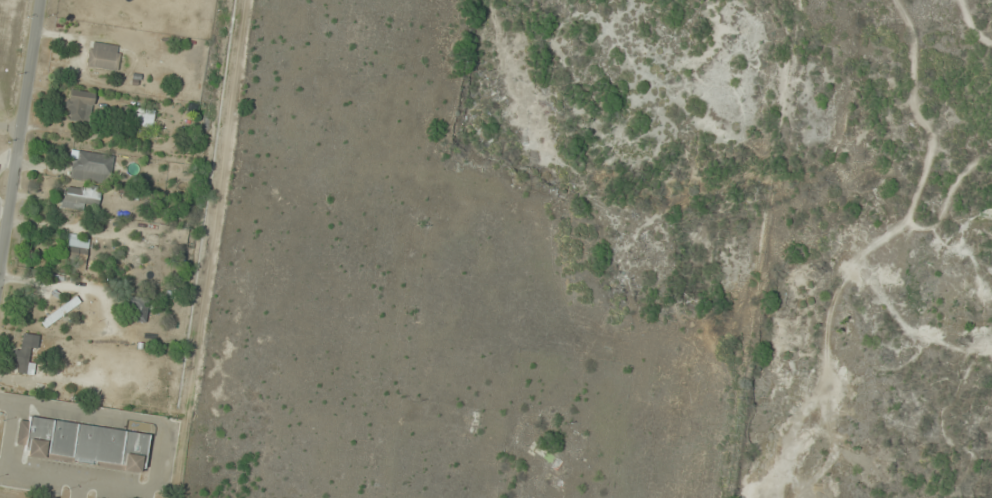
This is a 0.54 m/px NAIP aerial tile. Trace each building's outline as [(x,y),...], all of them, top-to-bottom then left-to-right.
[(119,45),(89,44),(88,70),(119,70),(119,45)] [(95,94),(70,90),(65,119),(90,123),(95,94)] [(109,184),(114,157),(76,150),(71,177),(109,184)] [(86,210),(87,204),(99,205),(101,189),(65,185),(62,208),(86,210)] [(90,240),(66,236),(63,258),(87,261),(90,240)] [(143,324),(154,297),(139,291),(128,317),(143,324)] [(42,321),(46,328),(80,303),(75,296),(42,321)] [(34,349),(37,350),(40,336),(20,332),(13,372),(30,374),(34,349)] [(19,420),(15,445),(26,446),(24,457),(144,473),(150,433),(31,417),(30,422),(19,420)]
